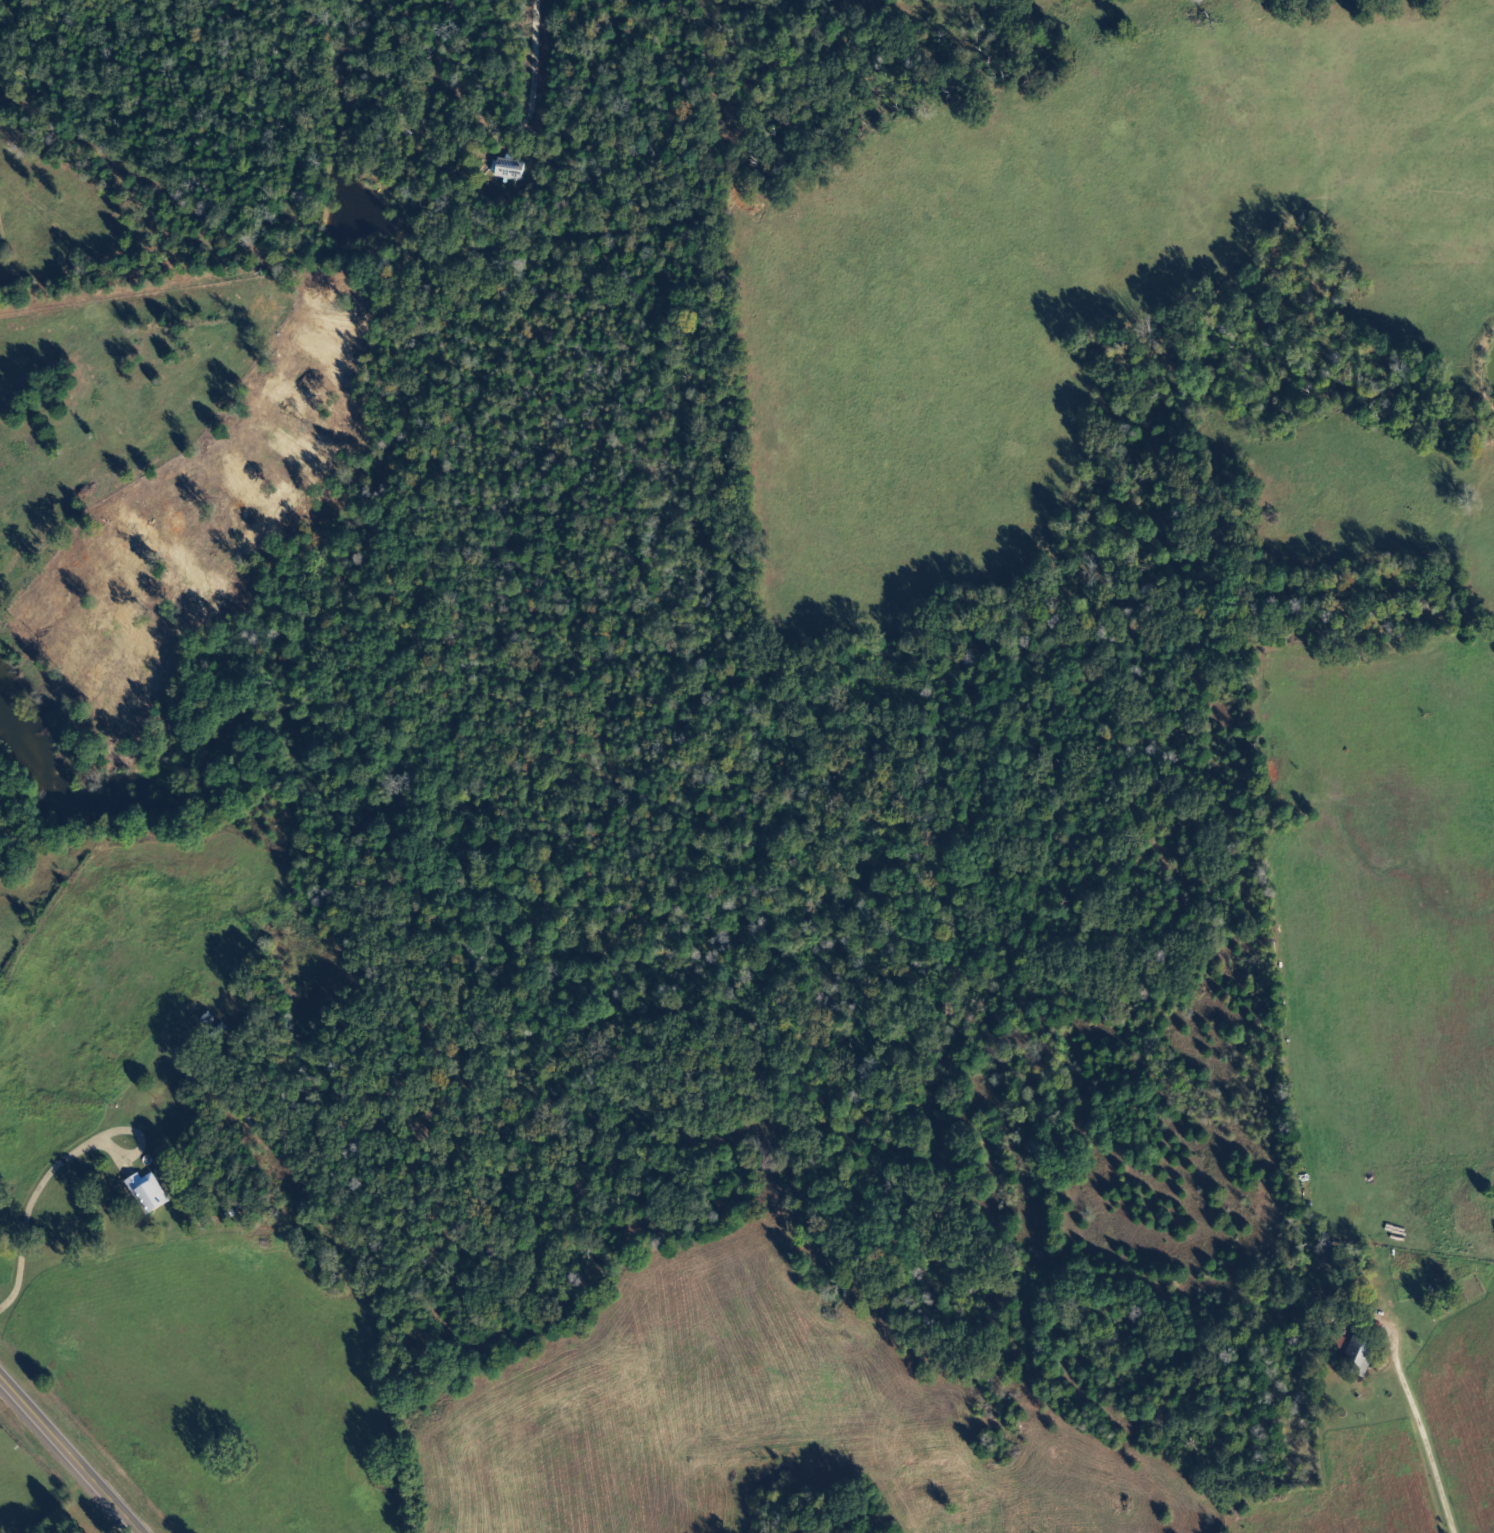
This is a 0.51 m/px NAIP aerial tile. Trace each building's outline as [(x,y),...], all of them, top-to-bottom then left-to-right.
[(523,183),(527,166),(500,160),(496,178),(523,183)] [(145,1180),(141,1174),(127,1183),(149,1218),(173,1203),(154,1174),(145,1180)]
